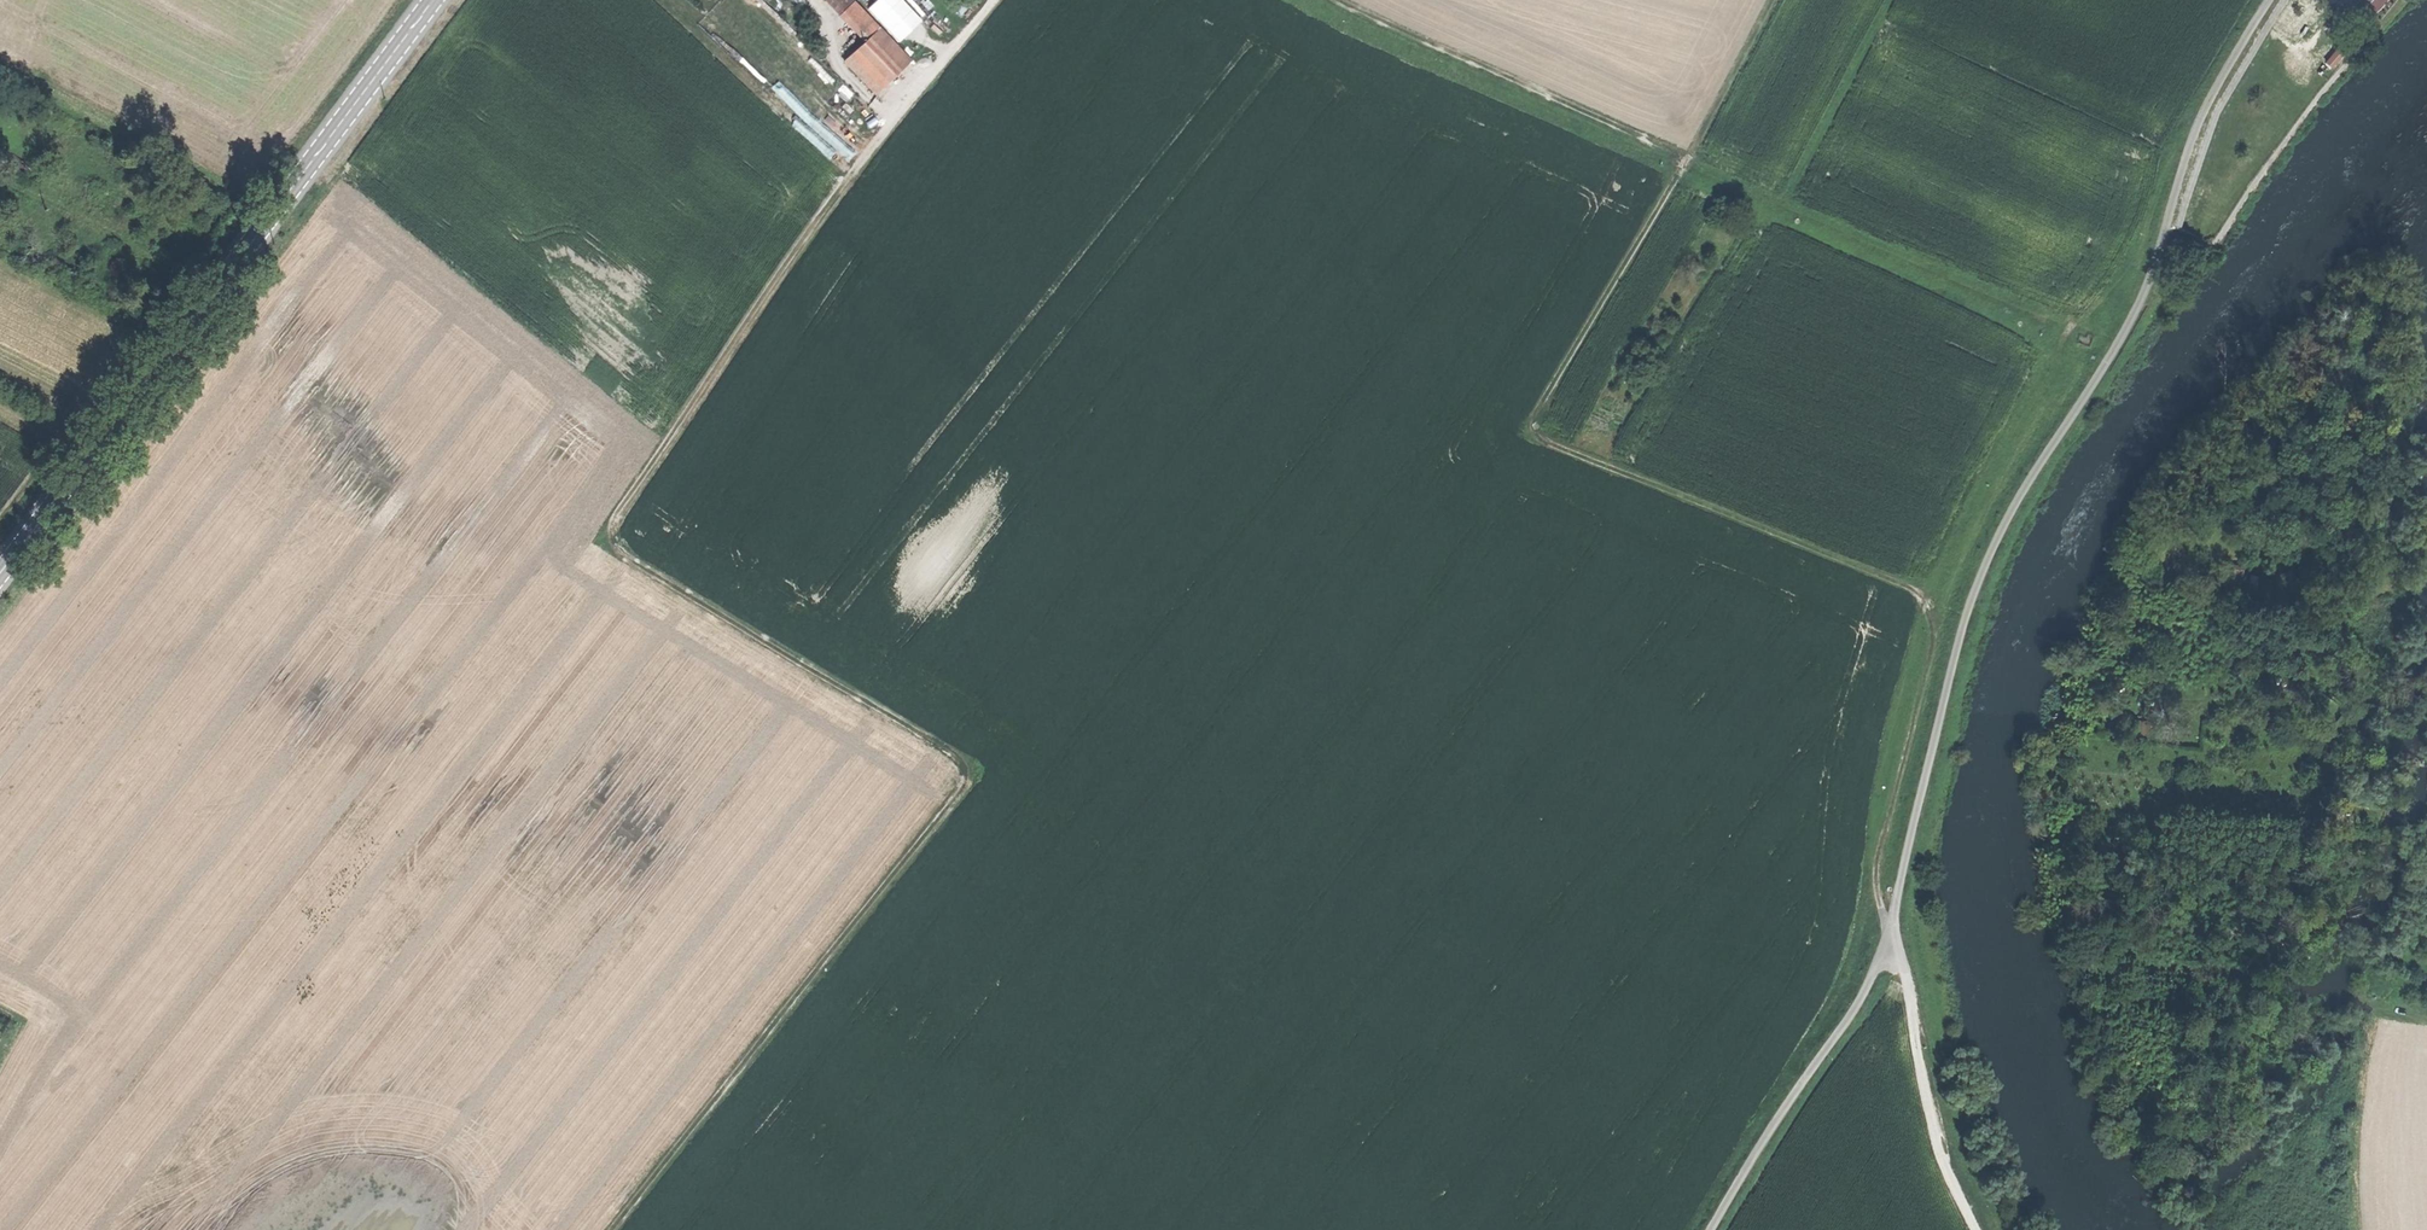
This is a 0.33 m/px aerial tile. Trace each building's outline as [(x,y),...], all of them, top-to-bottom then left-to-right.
[(839,15),(853,3),(850,0),(825,0),(839,15)] [(839,15),(864,42),(878,29),(853,3),(839,15)] [(845,60),(876,93),(909,62),(878,29),(864,42),(845,60)] [(2229,562),(2229,580),(2244,580),(2243,562),(2229,562)] [(2256,586),(2257,576),(2250,574),(2249,584),(2256,586)]
